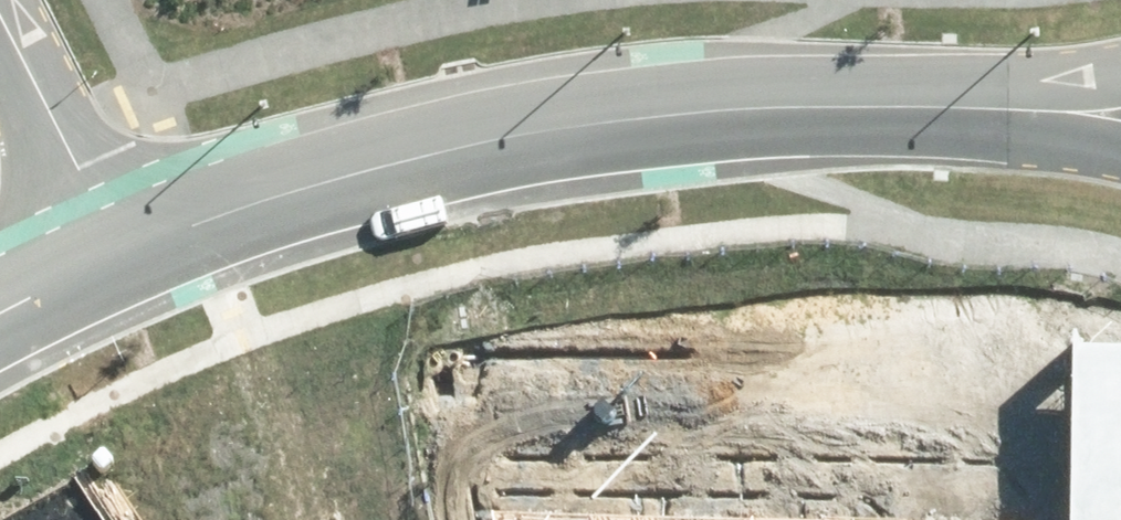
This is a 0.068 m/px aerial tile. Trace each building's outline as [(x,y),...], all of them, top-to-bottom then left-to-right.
[(1078,349),(1074,519),(1120,519),(1120,350),(1078,349)]
